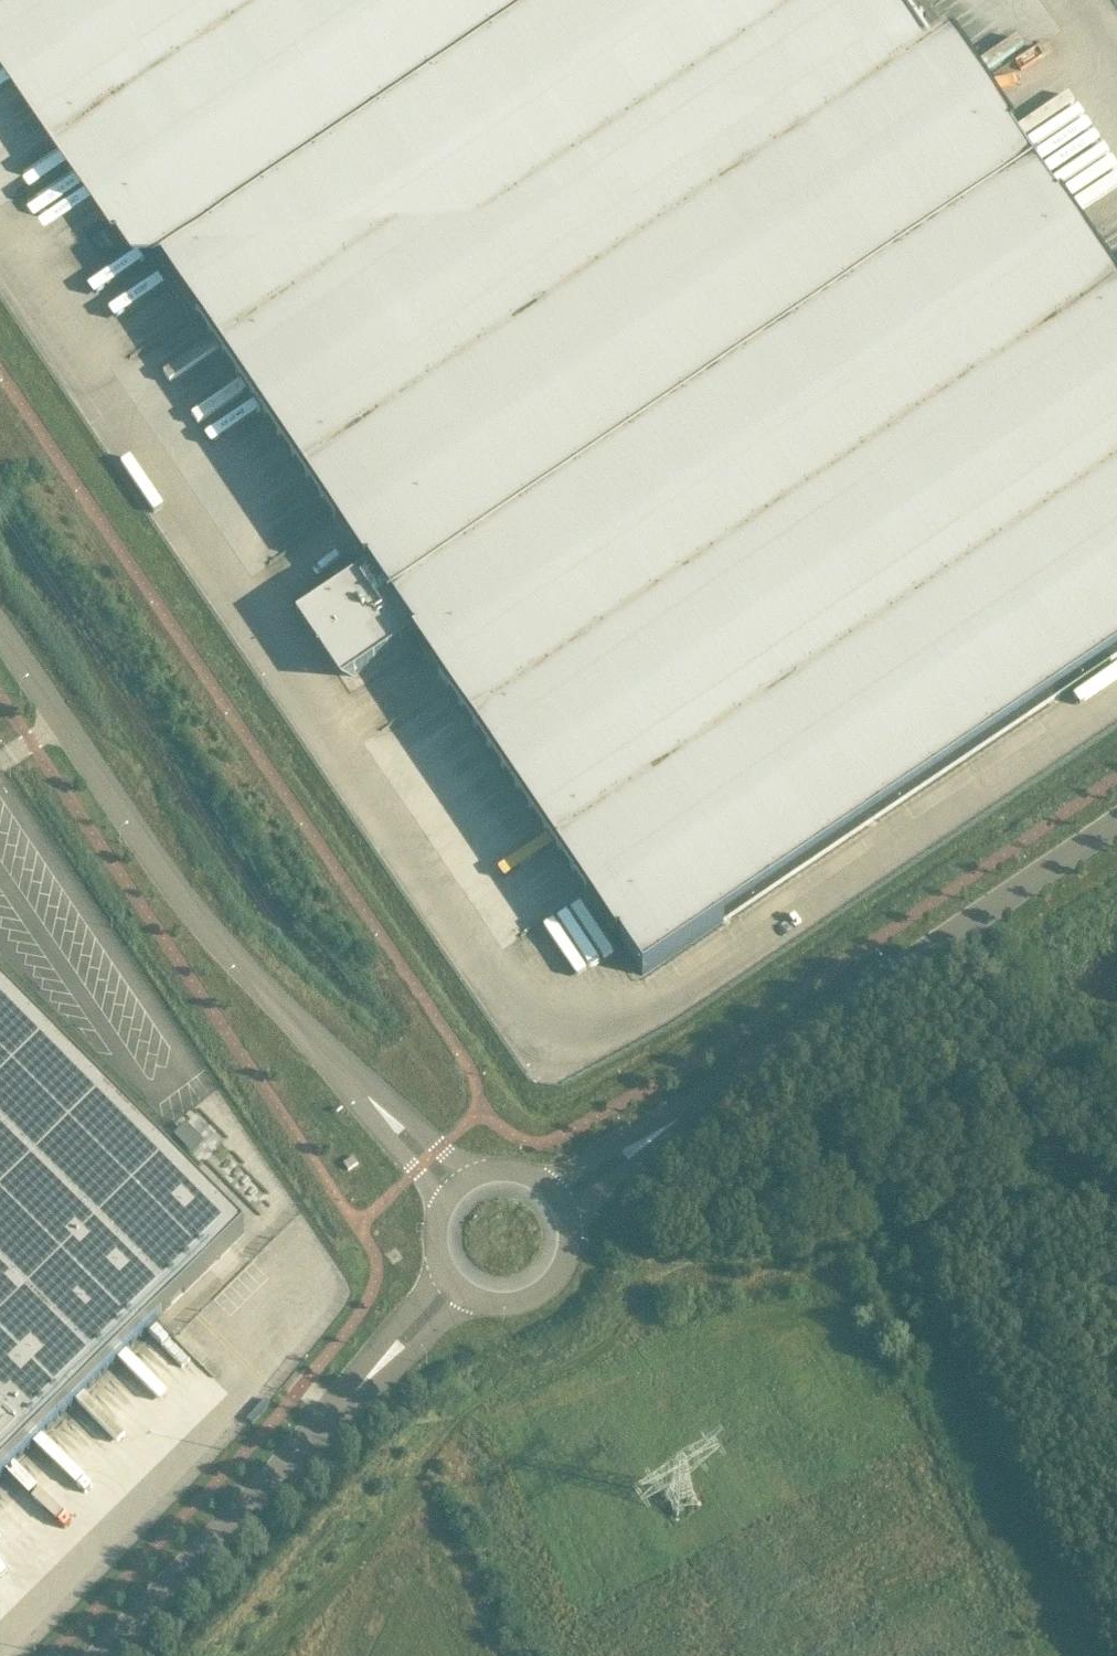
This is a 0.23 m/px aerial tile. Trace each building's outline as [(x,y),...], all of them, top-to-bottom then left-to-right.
[(111,187),(107,190),(113,199),(117,196),(140,230),(137,233),(137,234),(141,231),(164,265),(160,268),(166,277),(170,274),(362,560),(359,562),(365,571),(366,572),(297,618),(342,686),(414,637),(415,638),(411,640),(417,649),(421,646),(614,932),(610,935),(616,944),(620,941),(643,976),(1116,656),(1116,293),(1063,213),(1067,211),(1061,202),(1057,205),(1011,135),(1014,133),(1008,124),(1004,126),(919,0),(0,0),(0,22),(111,187)] [(264,1216),(261,1213),(258,1216),(0,956),(0,1478),(264,1216)]
